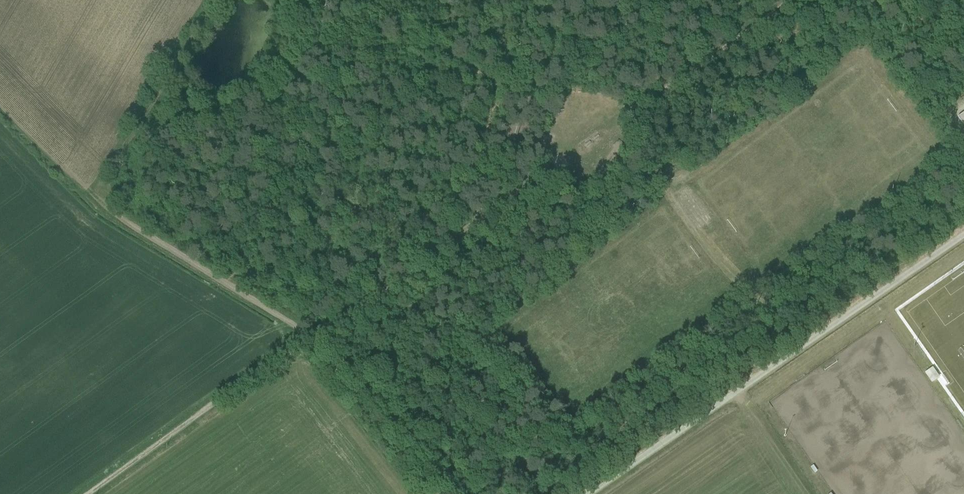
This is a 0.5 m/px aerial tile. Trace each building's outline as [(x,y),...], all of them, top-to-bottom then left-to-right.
[(510,122),(504,138),(515,142),(521,125),(510,122)] [(242,259),(232,253),(229,258),(238,264),(242,259)] [(933,368),(925,373),(932,384),(940,378),(933,368)]
